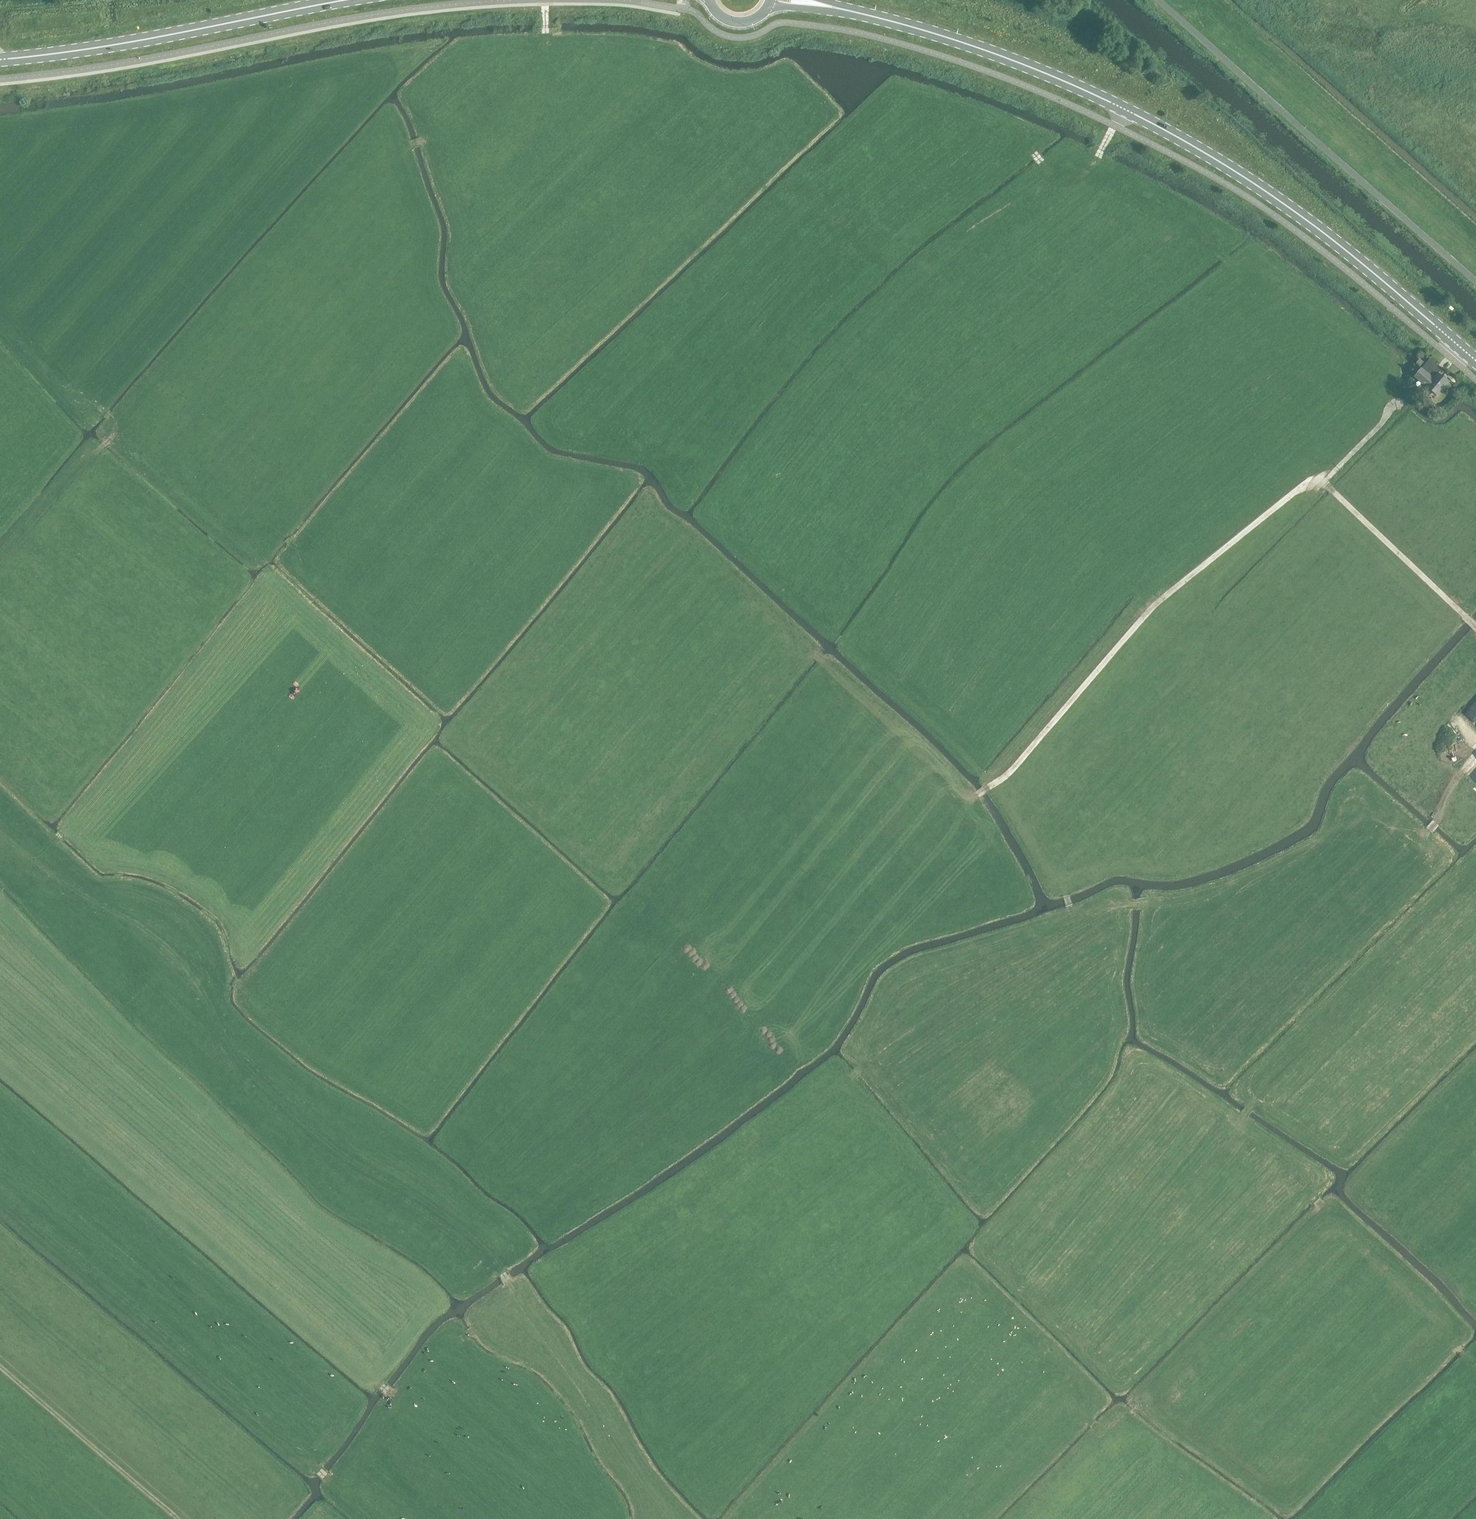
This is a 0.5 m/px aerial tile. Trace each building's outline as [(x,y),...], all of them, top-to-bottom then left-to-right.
[(1432,379),(1421,370),(1415,377),(1437,396),(1448,383),(1437,373),(1432,379)]
